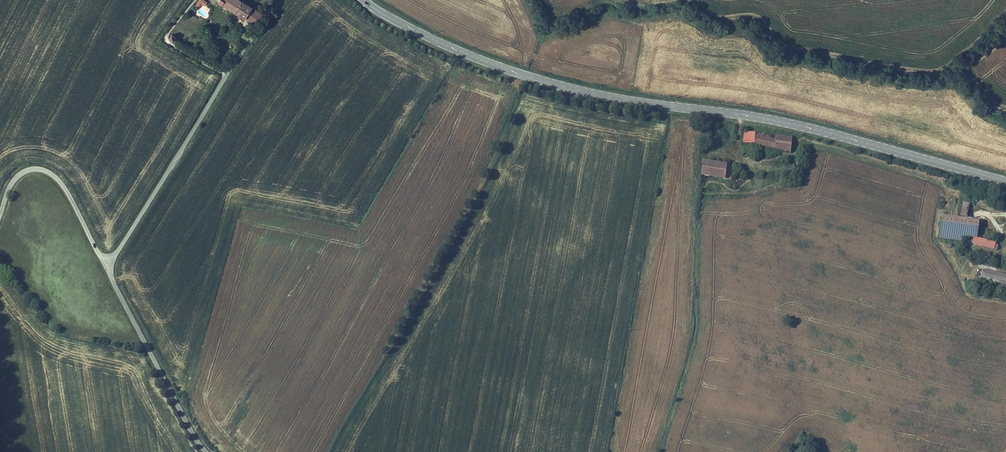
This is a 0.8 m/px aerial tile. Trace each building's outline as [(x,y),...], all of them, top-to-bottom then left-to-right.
[(247,18),(255,6),(246,0),(221,0),(247,18)] [(266,13),(255,6),(247,18),(258,25),(266,13)] [(179,35),(173,32),(170,38),(175,41),(179,35)] [(746,134),(744,144),(790,153),(793,139),(776,136),(775,142),(762,139),(762,137),(756,136),(746,134)] [(726,166),(703,162),(701,177),(723,180),(726,166)] [(734,167),(726,166),(723,180),(731,182),(734,167)] [(970,204),(963,202),(959,220),(966,221),(970,204)] [(977,238),(979,222),(966,221),(959,220),(941,217),(938,239),(972,243),(974,239),(977,240),(977,238)] [(977,240),(974,239),(972,243),(972,244),(998,252),(999,246),(996,245),(997,242),(992,240),(991,242),(977,238),(977,240)]
